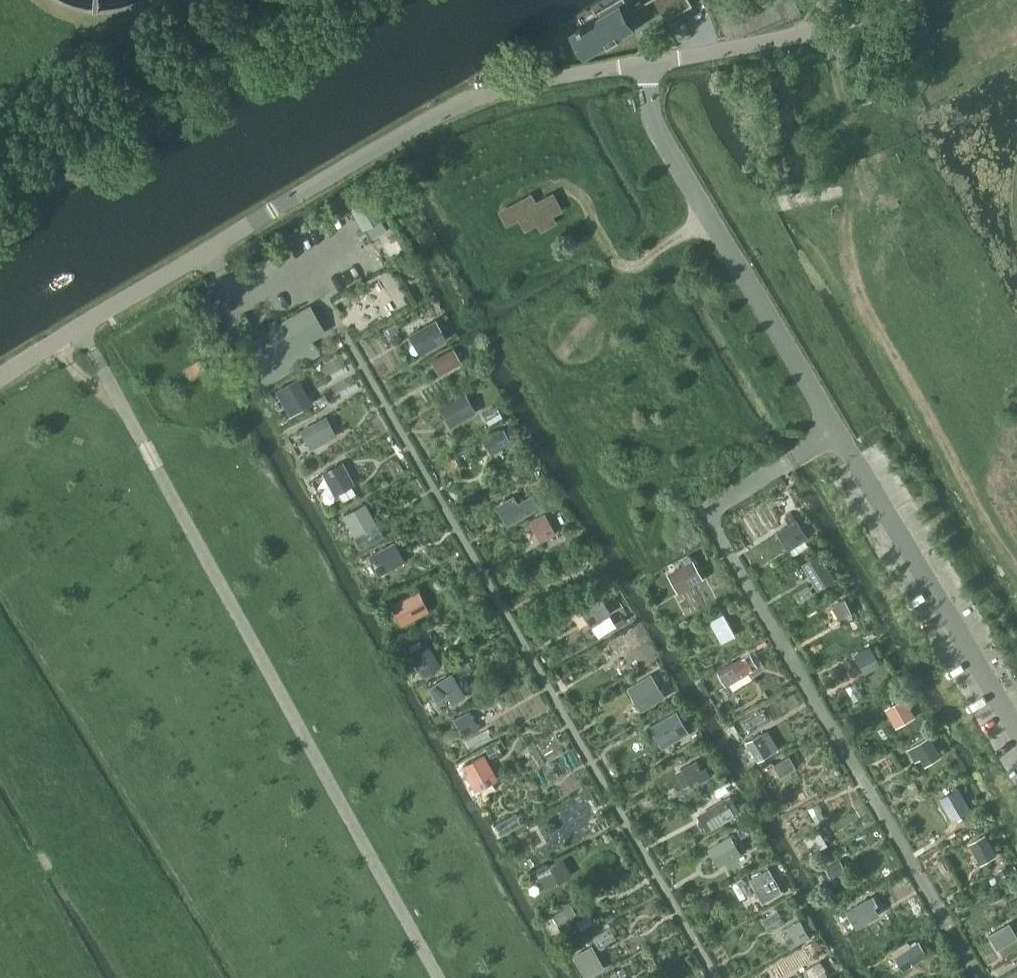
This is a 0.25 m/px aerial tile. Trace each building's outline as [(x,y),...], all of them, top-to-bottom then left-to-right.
[(631,28),(624,16),(632,11),(627,2),(628,2),(627,0),(615,0),(598,10),(602,16),(595,20),(593,18),(578,27),(579,27),(574,30),(580,40),(589,56),(633,30),(631,28)] [(693,5),(690,0),(658,0),(669,19),(693,5)] [(720,19),(727,38),(801,9),(797,0),(712,0),(720,19)] [(758,126),(752,115),(741,121),(747,131),(758,126)] [(364,229),(381,218),(367,194),(350,204),(364,229)] [(552,195),(539,202),(547,216),(559,209),(558,206),(557,207),(552,198),(553,198),(552,195)] [(530,196),(518,203),(523,214),(536,207),(535,204),(533,205),(531,199),(532,199),(530,196)] [(325,330),(313,310),(311,306),(280,324),(277,320),(270,324),(272,328),(242,346),(264,385),(320,353),(312,338),(325,330)] [(436,320),(415,332),(426,351),(446,339),(436,320)] [(453,348),(435,359),(443,372),(461,362),(453,348)] [(206,369),(199,358),(183,368),(191,379),(206,369)] [(299,379),(280,390),(291,409),(310,398),(299,379)] [(464,394),(444,405),(454,422),(473,412),(474,411),(464,394)] [(326,417),(301,431),(308,444),(324,435),(326,439),(334,434),(335,434),(326,417)] [(502,429),(490,436),(497,449),(509,443),(509,442),(502,429)] [(342,464),(324,473),(334,493),(352,483),(342,464)] [(517,503),(499,513),(506,525),(538,506),(531,494),(517,503)] [(364,503),(342,515),(351,530),(373,518),(364,503)] [(540,521),(533,525),(542,541),(557,532),(546,513),(538,517),(540,521)] [(789,524),(781,529),(793,548),(808,538),(797,519),(795,520),(794,519),(791,513),(789,515),(785,517),(789,524)] [(387,547),(370,556),(379,573),(397,564),(387,547)] [(683,564),(675,569),(686,588),(703,578),(690,554),(681,559),(683,564)] [(819,555),(803,565),(818,588),(834,579),(833,578),(819,555)] [(588,558),(566,570),(574,584),(596,571),(588,558)] [(411,595),(392,606),(401,624),(420,613),(411,595)] [(601,595),(580,607),(590,625),(611,612),(601,595)] [(829,604),(837,620),(850,613),(842,598),(829,604)] [(736,635),(724,614),(711,621),(723,642),(736,635)] [(596,636),(615,626),(609,616),(590,626),(596,636)] [(634,630),(608,646),(615,657),(641,641),(634,630)] [(419,641),(409,647),(411,651),(410,652),(423,675),(439,666),(438,664),(426,643),(422,645),(419,641)] [(871,645),(855,654),(862,668),(878,659),(871,645)] [(740,658),(718,671),(727,686),(751,671),(750,670),(759,665),(751,653),(743,658),(742,657),(740,658)] [(453,674),(430,687),(438,700),(448,695),(453,702),(465,695),(453,674)] [(652,675),(635,685),(647,705),(664,695),(652,675)] [(906,697),(891,706),(896,715),(893,717),(898,726),(916,716),(906,697)] [(471,711),(455,719),(465,738),(482,729),(471,711)] [(677,711),(659,721),(672,742),(690,732),(677,711)] [(762,733),(747,741),(758,761),(773,752),(762,733)] [(930,737),(909,750),(915,761),(921,757),(936,747),(930,737)] [(484,754),(463,766),(473,784),(494,772),(484,754)] [(793,755),(777,764),(784,776),(800,767),(793,755)] [(696,759),(680,768),(690,787),(706,779),(700,768),(696,759)] [(958,787),(940,798),(953,820),(971,809),(958,787)] [(726,798),(705,810),(715,827),(736,814),(735,813),(740,811),(730,796),(726,798)] [(825,844),(817,831),(807,837),(815,851),(825,844)] [(730,835),(709,847),(720,865),(742,853),(734,840),(738,838),(735,834),(733,835),(732,834),(730,835)] [(985,835),(971,843),(977,854),(980,852),(985,861),(996,854),(985,835)] [(562,860),(536,874),(544,889),(570,874),(562,860)] [(837,861),(826,868),(835,883),(846,876),(837,861)] [(770,868),(750,879),(764,903),(783,892),(770,868)] [(867,898),(847,910),(857,928),(874,918),(868,909),(872,907),(867,898)] [(567,906),(552,914),(561,933),(573,927),(569,920),(576,916),(569,902),(566,904),(567,906)] [(783,924),(775,911),(760,920),(768,932),(783,924)] [(801,919),(782,930),(791,947),(810,936),(801,919)] [(1010,922),(989,934),(994,943),(1001,938),(1002,940),(1016,933),(1010,922)] [(616,937),(609,924),(591,935),(598,947),(616,937)] [(821,947),(817,940),(811,944),(815,950),(821,947)] [(896,956),(895,957),(905,972),(929,955),(919,940),(912,945),(896,956)] [(574,955),(587,977),(606,968),(593,944),(574,955)] [(804,949),(776,965),(783,977),(811,962),(804,949)] [(819,961),(803,969),(807,977),(821,977),(826,975),(819,961)] [(629,964),(617,970),(621,977),(624,977),(634,973),(629,964)]
